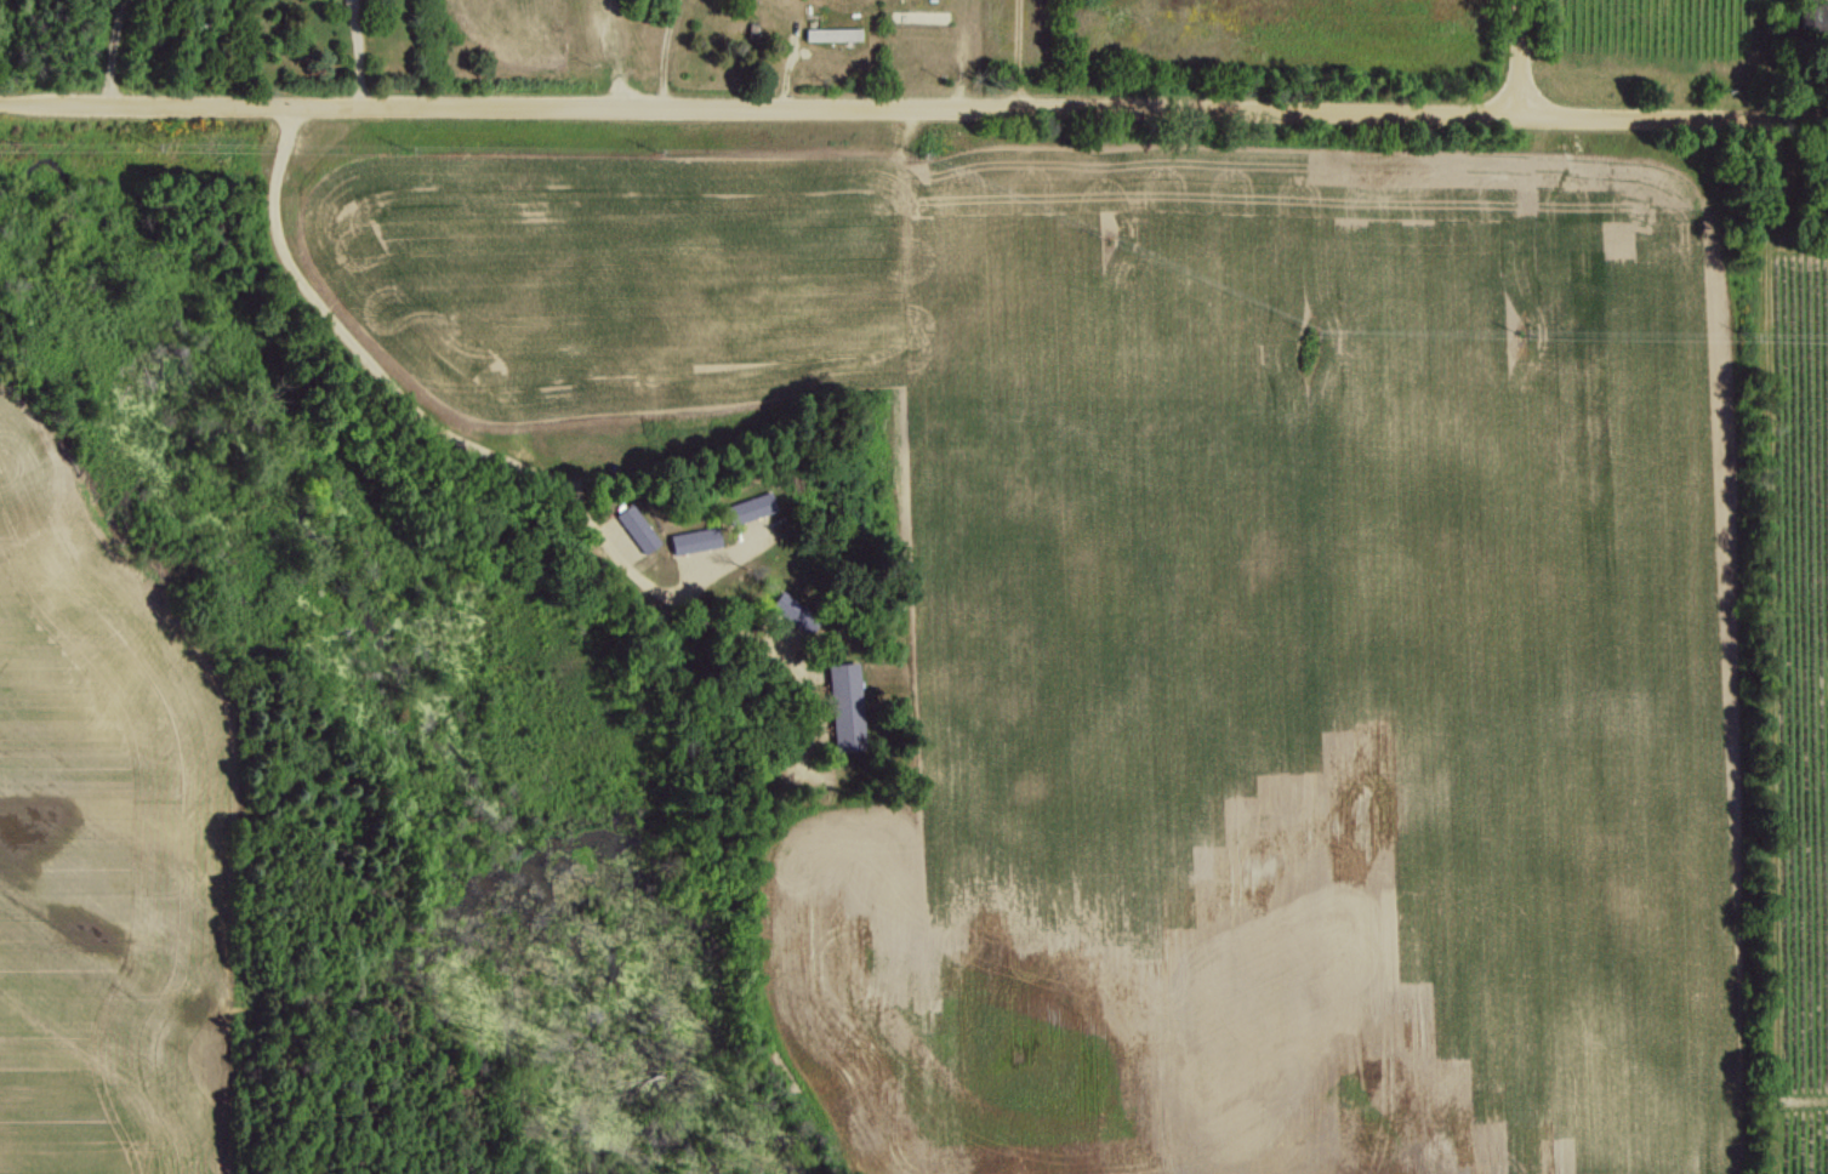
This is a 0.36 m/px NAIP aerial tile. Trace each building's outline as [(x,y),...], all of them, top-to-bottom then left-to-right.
[(859,28),(803,29),(803,41),(859,40),(859,28)] [(725,506),(731,525),(776,509),(770,491),(725,506)] [(616,512),(640,554),(658,544),(633,502),(616,512)] [(720,545),(717,526),(669,534),(673,554),(720,545)] [(771,608),(797,623),(806,605),(780,591),(771,608)] [(827,664),(834,751),(865,749),(858,661),(827,664)]
